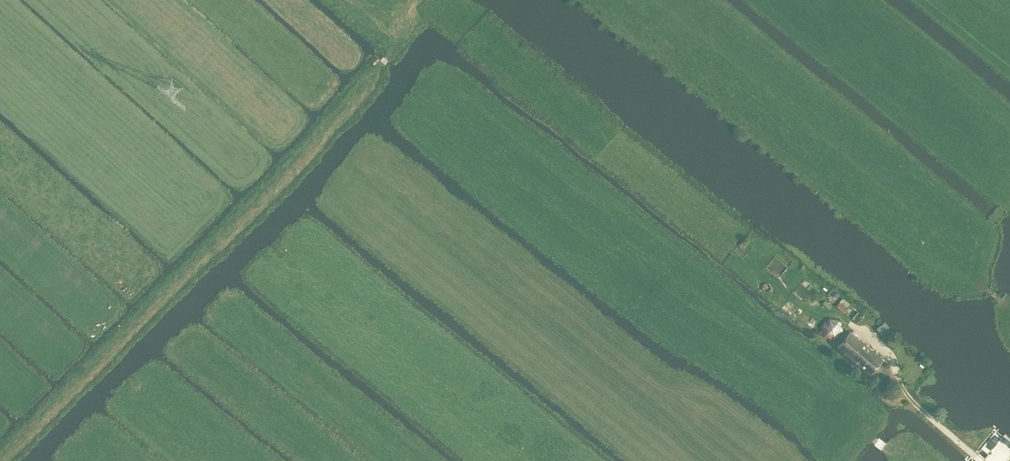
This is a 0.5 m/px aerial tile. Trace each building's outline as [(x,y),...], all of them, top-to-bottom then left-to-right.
[(841,310),(855,322),(862,315),(843,299),(837,306),(841,310)] [(840,320),(829,318),(821,326),(824,337),(835,339),(843,331),(840,320)] [(880,334),(888,326),(882,321),(875,329),(880,334)] [(838,346),(848,356),(861,341),(851,332),(838,346)] [(861,341),(848,356),(861,367),(873,352),(861,341)] [(873,352),(861,367),(870,375),(883,360),(873,352)] [(873,390),(882,396),(887,390),(879,383),(873,390)]
